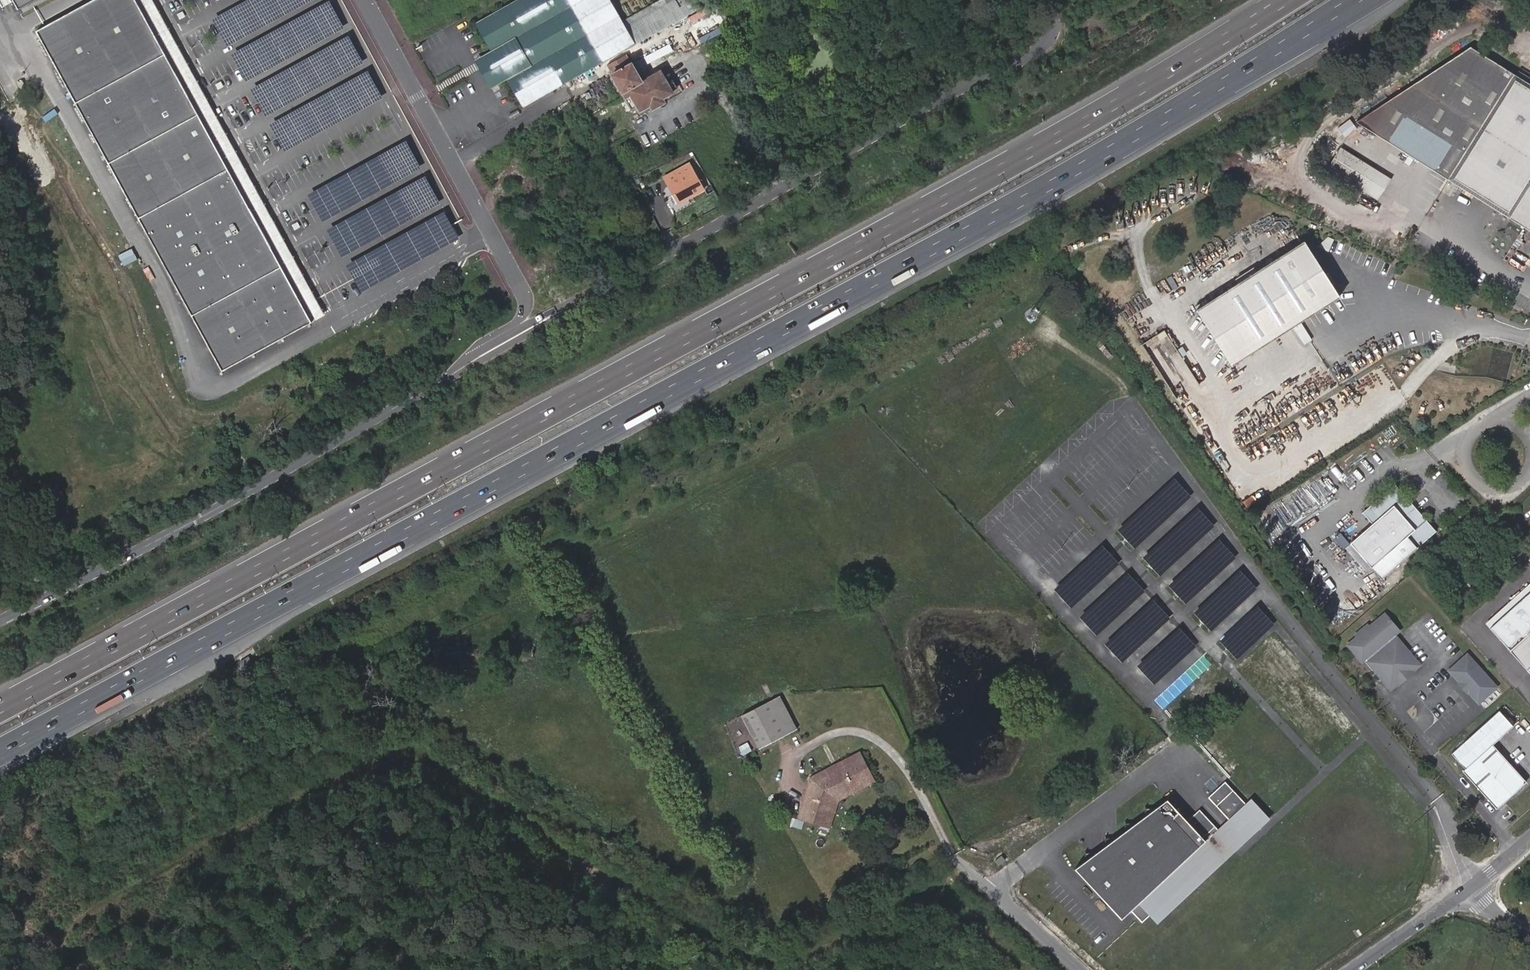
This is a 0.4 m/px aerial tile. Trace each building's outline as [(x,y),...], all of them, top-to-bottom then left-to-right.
[(16,9),(33,0),(11,0),(16,9)] [(135,0),(94,0),(38,31),(78,103),(165,54),(135,0)] [(165,54),(198,114),(229,171),(281,267),(312,323),(326,316),(153,0),(135,0),(165,54)] [(475,23),(490,51),(482,56),(498,85),(506,81),(521,107),(601,62),(567,0),(516,0),(475,23)] [(601,62),(633,44),(624,27),(620,21),(609,0),(567,0),(601,62)] [(620,21),(624,27),(672,1),(672,0),(658,0),(620,21)] [(700,0),(673,0),(672,1),(624,27),(633,44),(703,5),(700,0)] [(1510,218),(1529,230),(1529,84),(1470,47),(1356,122),(1510,218)] [(165,54),(78,103),(110,162),(198,114),(165,54)] [(626,54),(607,65),(614,77),(633,66),(631,62),(626,54)] [(482,56),(475,60),(478,66),(490,89),(498,85),(482,56)] [(655,62),(643,69),(648,77),(641,81),(633,66),(614,77),(625,98),(631,95),(637,106),(639,111),(650,105),(661,98),(672,92),(655,62)] [(21,80),(16,83),(21,92),(25,89),(21,80)] [(631,95),(625,98),(631,109),(637,106),(631,95)] [(664,102),(661,98),(650,105),(653,109),(664,102)] [(198,114),(110,162),(139,217),(229,171),(198,114)] [(1360,190),(1374,168),(1340,147),(1327,168),(1360,190)] [(703,191),(688,166),(663,180),(678,205),(703,191)] [(1374,168),(1360,190),(1377,200),(1391,179),(1374,168)] [(229,171),(139,217),(192,315),(281,267),(229,171)] [(1304,240),(1196,309),(1232,366),(1340,297),(1304,240)] [(1512,241),(1502,258),(1529,276),(1529,252),(1512,241)] [(281,267),(192,315),(225,371),(312,323),(281,267)] [(1398,543),(1407,536),(1416,547),(1435,530),(1395,483),(1362,511),(1372,522),(1349,541),(1371,566),(1387,553),(1398,543)] [(1419,664),(1396,636),(1392,640),(1389,637),(1394,633),(1399,629),(1385,612),(1369,625),(1367,624),(1355,633),(1357,635),(1347,643),(1361,660),(1365,657),(1390,688),(1397,682),(1398,676),(1407,669),(1412,670),(1419,664)] [(1509,649),(1526,668),(1529,673),(1529,631),(1509,649)] [(1496,688),(1467,655),(1450,671),(1460,682),(1463,683),(1468,688),(1468,692),(1479,703),(1496,688)] [(1398,683),(1413,671),(1412,670),(1407,669),(1398,676),(1397,682),(1398,683)] [(1468,688),(1463,683),(1460,682),(1459,683),(1467,693),(1468,692),(1468,688)] [(778,696),(742,715),(760,748),(796,729),(778,696)] [(1491,744),(1460,770),(1493,808),(1524,782),(1491,744)] [(835,772),(832,766),(811,777),(806,794),(809,795),(802,819),(824,825),(834,796),(871,776),(858,752),(843,761),(845,766),(835,772)] [(843,761),(832,766),(835,772),(845,766),(843,761)] [(873,781),(871,776),(834,796),(824,825),(829,826),(837,800),(873,781)] [(1075,868),(1121,919),(1131,910),(1142,922),(1149,916),(1258,815),(1246,803),(1226,780),(1208,797),(1228,820),(1223,824),(1218,829),(1199,809),(1186,821),(1166,799),(1154,808),(1145,809),(1144,816),(1134,824),(1124,824),(1124,831),(1114,839),(1104,839),(1103,847),(1093,854),(1083,855),(1083,862),(1075,868)] [(809,795),(806,794),(798,817),(802,819),(809,795)] [(1251,799),(1246,803),(1258,815),(1149,916),(1157,924),(1241,846),(1269,819),(1251,799)]
